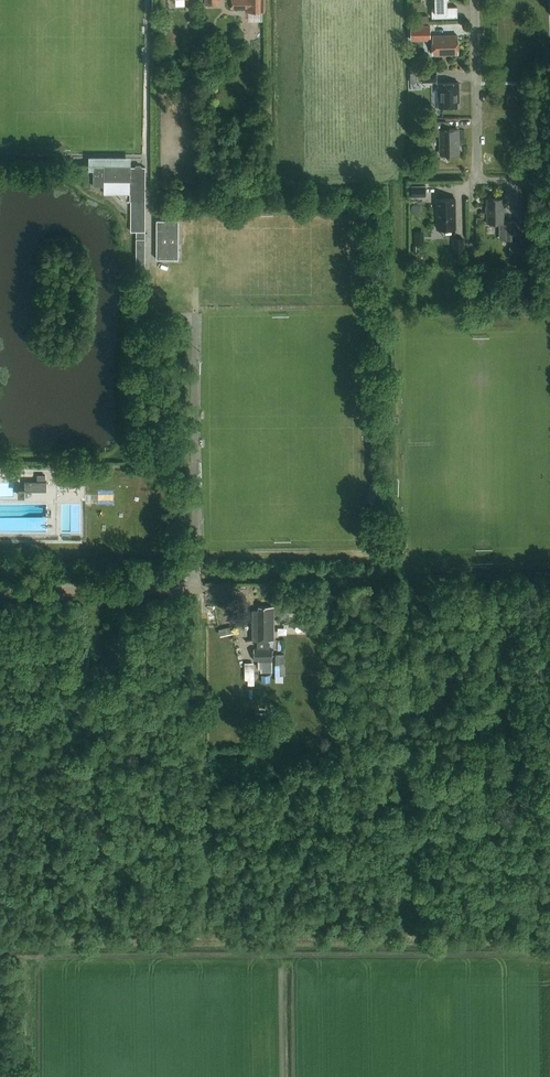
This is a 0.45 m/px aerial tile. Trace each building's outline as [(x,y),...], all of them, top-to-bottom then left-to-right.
[(265,12),(265,0),(232,0),(232,9),(247,8),(247,12),(265,12)] [(447,3),(448,0),(434,0),(434,9),(431,9),(431,19),(457,18),(456,8),(447,8),(447,3)] [(411,41),(430,40),(430,25),(410,25),(411,41)] [(457,36),(432,37),(433,55),(436,55),(436,57),(443,56),(443,55),(458,55),(457,36)] [(421,74),(421,73),(421,72),(411,72),(411,82),(421,81),(421,74)] [(436,73),(421,73),(421,74),(421,81),(436,81),(436,73)] [(198,96),(199,80),(189,80),(188,95),(191,95),(190,101),(195,101),(195,96),(198,96)] [(459,83),(440,84),(441,108),(458,108),(457,92),(459,92),(459,83)] [(446,130),(446,122),(432,122),(433,136),(442,136),(442,155),(459,154),(458,130),(446,130)] [(131,231),(137,231),(137,269),(146,269),(146,239),(146,167),(132,167),(132,157),(89,157),(89,171),(95,172),(95,186),(106,186),(106,194),(131,194),(131,202),(132,202),(131,231)] [(412,197),(426,197),(426,186),(412,186),(412,197)] [(439,229),(457,228),(457,199),(438,199),(439,229)] [(487,224),(504,224),(504,199),(487,199),(487,224)] [(179,220),(157,220),(157,259),(179,259),(179,220)] [(506,240),(514,240),(514,221),(506,221),(506,240)] [(455,254),(465,254),(465,239),(455,239),(455,254)] [(522,247),(512,247),(512,257),(522,257),(522,247)] [(46,491),(46,481),(24,481),(24,487),(18,487),(18,496),(25,496),(25,491),(46,491)] [(252,609),(252,640),(256,640),(256,647),(269,647),(269,640),(273,640),(273,606),(259,606),(259,609),(252,609)] [(272,672),(272,649),(253,649),(253,661),(258,661),(258,669),(260,669),(260,672),(272,672)] [(284,665),(284,654),(275,654),(275,675),(285,675),(285,665),(284,665)] [(261,674),(261,682),(270,682),(270,674),(261,674)] [(264,713),(264,723),(276,723),(276,713),(264,713)]
